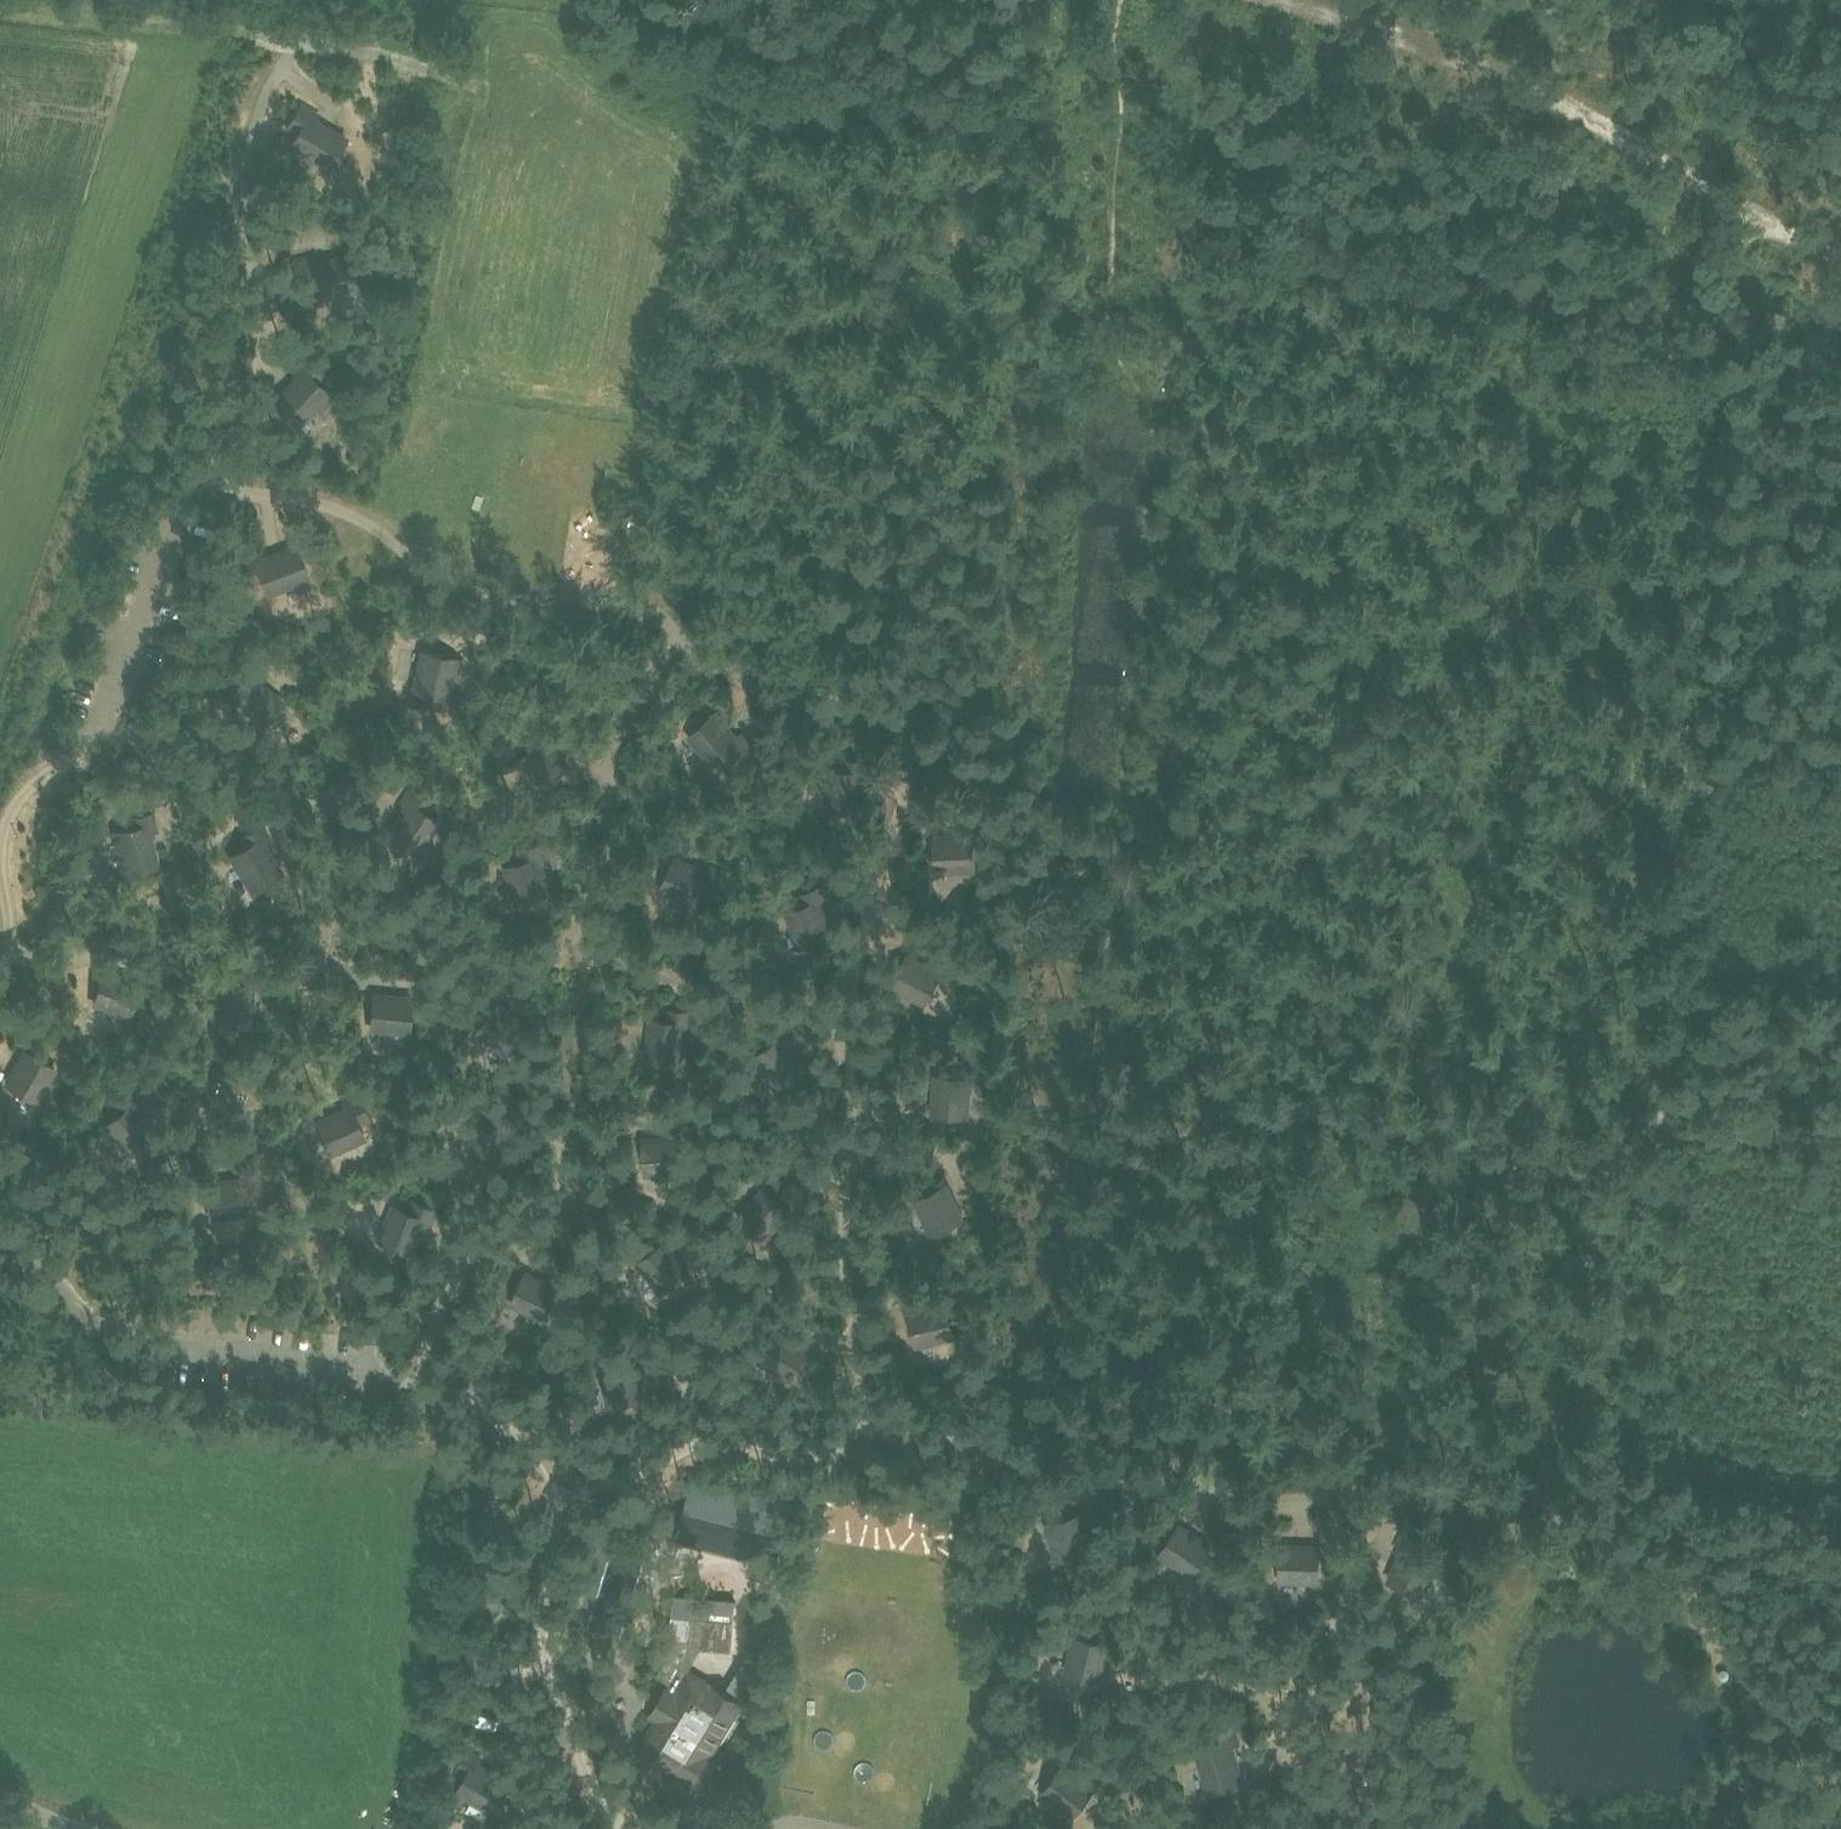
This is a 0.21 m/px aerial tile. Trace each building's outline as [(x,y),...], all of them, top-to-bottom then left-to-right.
[(298,133),(293,143),(287,152),(304,162),(307,156),(328,168),(345,139),(315,121),(318,115),(301,105),(288,127),(298,133)] [(333,294),(357,289),(350,256),(315,263),(314,256),(294,260),(299,286),(311,284),(315,305),(334,301),(333,294)] [(318,383),(326,374),(307,356),(293,371),(298,376),(274,403),(299,425),(315,407),(320,412),(334,398),(318,383)] [(261,552),(242,559),(251,584),(262,580),(268,593),(308,578),(296,546),(263,559),(261,552)] [(461,655),(422,647),(413,689),(431,693),(429,703),(455,708),(459,689),(454,688),(461,655)] [(238,686),(228,678),(212,699),(228,711),(232,706),(260,728),(281,701),(247,674),(238,686)] [(758,742),(746,729),(737,737),(715,712),(689,736),(714,763),(726,752),(735,762),(758,742)] [(567,764),(540,739),(517,764),(543,789),(567,764)] [(826,806),(860,808),(864,755),(845,754),(844,765),(829,764),(826,806)] [(437,801),(411,784),(399,803),(405,807),(384,837),(416,859),(443,820),(430,811),(437,801)] [(156,832),(152,815),(130,820),(132,829),(114,833),(122,872),(156,865),(149,833),(156,832)] [(269,841),(260,827),(240,839),(245,847),(230,857),(251,891),(280,873),(263,845),(269,841)] [(974,868),(972,834),(935,837),(937,870),(974,868)] [(516,902),(548,893),(540,863),(551,859),(546,841),(518,850),(521,862),(505,867),(516,902)] [(709,873),(675,858),(661,889),(695,904),(709,873)] [(832,935),(819,900),(787,912),(800,946),(832,935)] [(941,972),(908,955),(892,985),(925,1002),(941,972)] [(139,983),(104,972),(94,1004),(129,1015),(139,983)] [(220,1024),(253,1022),(252,992),(264,991),(263,972),(233,974),(233,986),(218,987),(220,1024)] [(411,999),(374,995),(371,1029),(408,1032),(411,999)] [(528,1027),(499,1005),(479,1032),(508,1054),(528,1027)] [(685,1022),(651,1019),(648,1056),(681,1059),(685,1022)] [(805,1066),(786,1039),(796,1032),(787,1019),(768,1032),(775,1042),(756,1055),(778,1085),(805,1066)] [(55,1069),(25,1052),(7,1084),(36,1101),(55,1069)] [(971,1078),(937,1075),(934,1112),(968,1115),(971,1078)] [(129,1155),(155,1133),(139,1113),(147,1107),(136,1093),(117,1108),(121,1113),(106,1126),(129,1155)] [(364,1138),(350,1107),(317,1123),(331,1153),(364,1138)] [(683,1170),(681,1136),(644,1139),(647,1173),(683,1170)] [(248,1213),(244,1179),(207,1184),(211,1218),(248,1213)] [(963,1219),(947,1185),(916,1199),(932,1233),(963,1219)] [(789,1211),(763,1189),(739,1218),(765,1239),(789,1211)] [(427,1219),(395,1206),(381,1240),(412,1253),(427,1219)] [(688,1271),(666,1242),(639,1262),(661,1291),(688,1271)] [(575,1286),(557,1278),(554,1285),(527,1273),(513,1304),(546,1319),(555,1300),(566,1305),(575,1286)] [(953,1336),(945,1303),(909,1312),(917,1345),(953,1336)] [(808,1348),(776,1330),(759,1359),(791,1378),(808,1348)] [(1090,1551),(1081,1515),(1048,1523),(1057,1559),(1090,1551)] [(1210,1547),(1180,1526),(1161,1554),(1191,1575),(1210,1547)] [(1421,1593),(1436,1559),(1422,1553),(1428,1539),(1402,1528),(1395,1545),(1403,1549),(1390,1580),(1421,1593)] [(1319,1547),(1282,1546),(1281,1580),(1318,1581),(1319,1547)] [(1227,1599),(1211,1589),(1202,1602),(1216,1613),(1227,1599)] [(665,1632),(642,1667),(667,1682),(690,1648),(692,1618),(674,1618),(665,1632)] [(733,1621),(692,1618),(690,1648),(731,1651),(733,1621)] [(1108,1645),(1076,1637),(1067,1672),(1100,1681),(1108,1645)] [(711,1752),(741,1704),(741,1703),(712,1685),(712,1686),(688,1671),(676,1690),(669,1686),(660,1702),(652,1715),(659,1719),(652,1730),(667,1739),(655,1759),(669,1767),(700,1785),(713,1766),(718,1756),(711,1752)] [(1234,1734),(1195,1745),(1209,1791),(1247,1780),(1234,1734)] [(474,1774),(459,1803),(489,1819),(508,1784),(491,1775),(495,1766),(476,1756),(468,1771),(474,1774)] [(1093,1788),(1064,1766),(1043,1793),(1073,1815),(1093,1788)]
